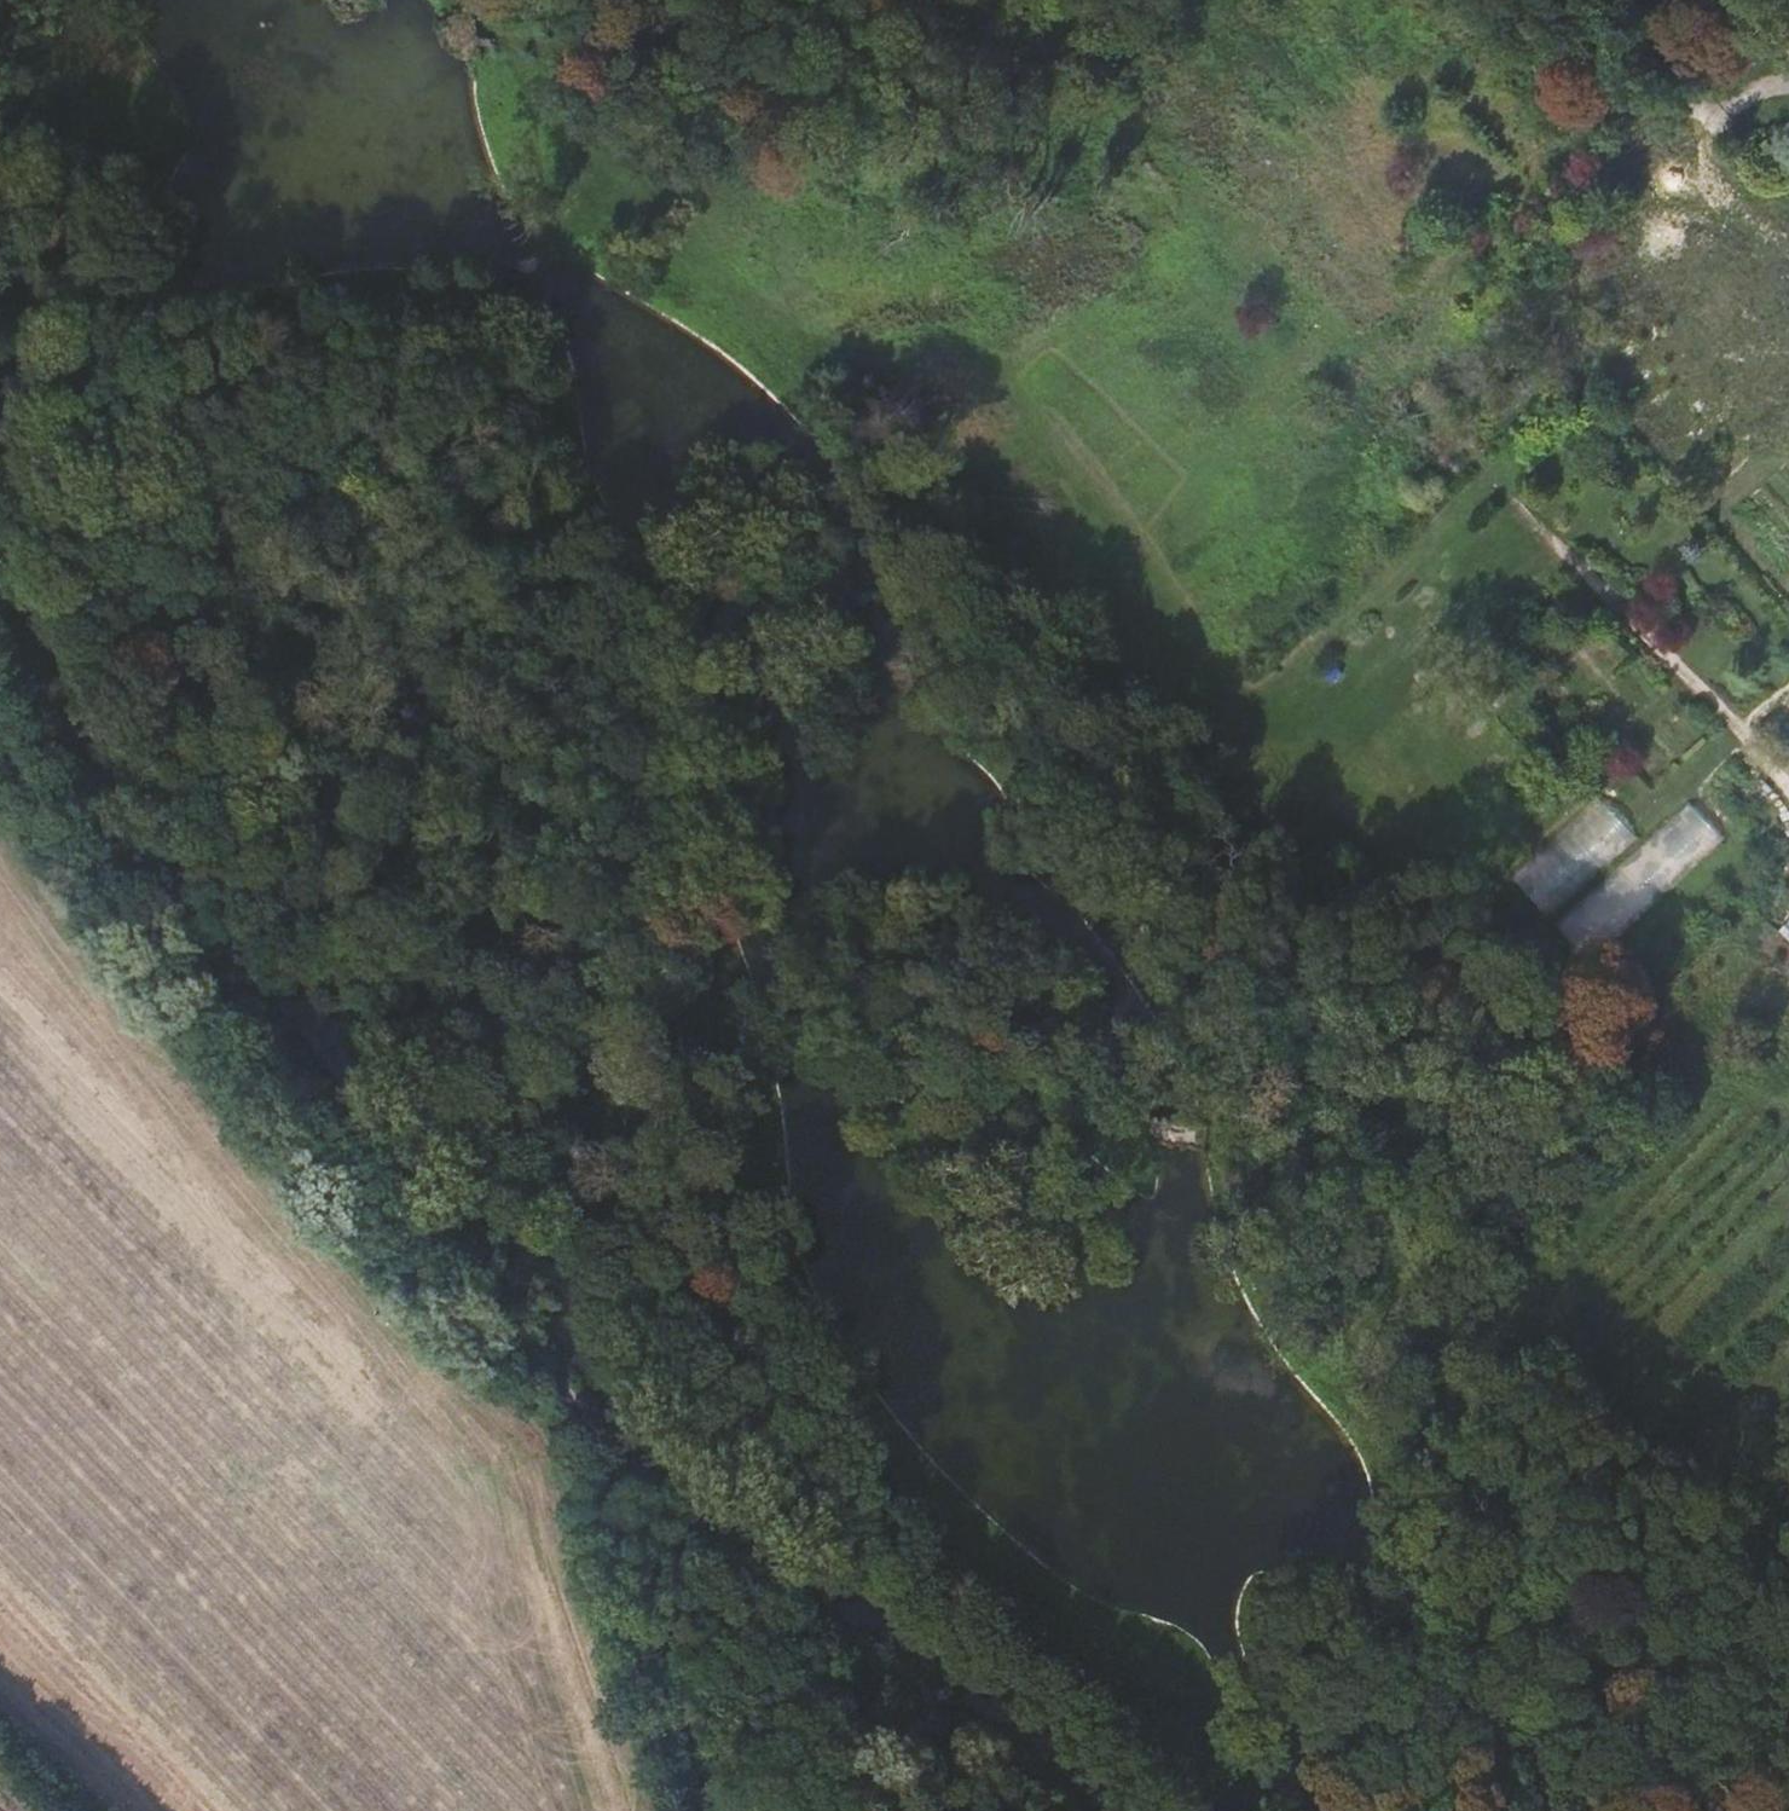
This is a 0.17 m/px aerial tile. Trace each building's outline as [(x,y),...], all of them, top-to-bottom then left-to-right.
[(1671,177),(1639,209),(1683,258),(1717,227),(1671,177)] [(1513,877),(1554,917),(1637,834),(1596,794),(1513,877)] [(1612,943),(1726,838),(1690,799),(1557,922),(1583,951),(1603,933),(1612,943)]
